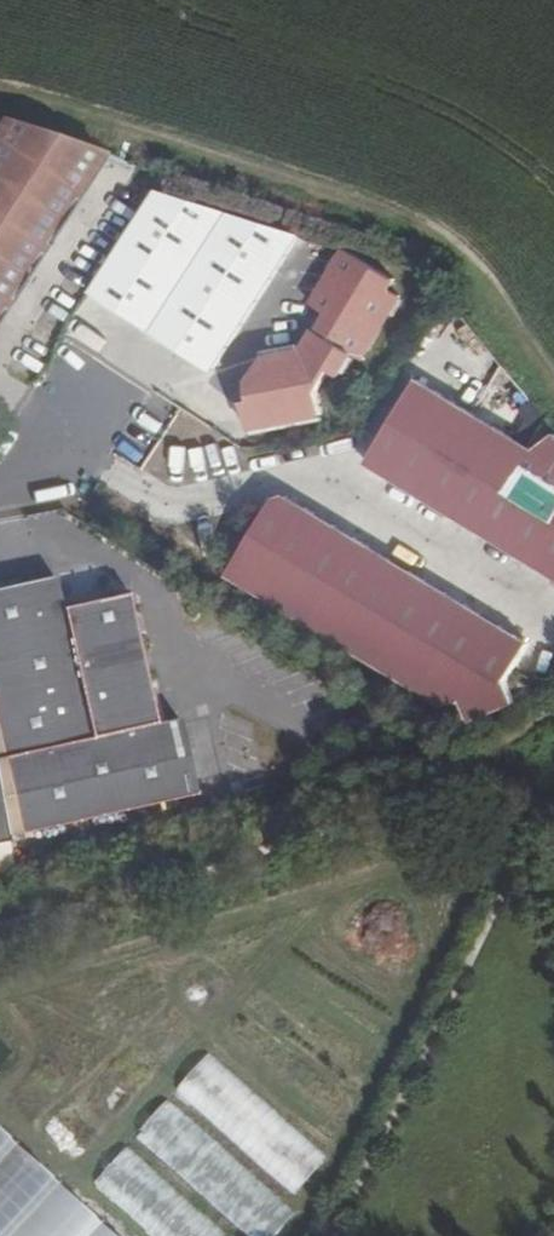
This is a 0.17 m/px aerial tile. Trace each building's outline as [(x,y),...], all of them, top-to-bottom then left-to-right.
[(114,148),(17,121),(0,148),(0,321),(114,148)] [(230,359),(317,226),(171,184),(107,282),(230,359)] [(327,338),(316,331),(303,352),(261,360),(248,382),(252,401),(243,403),(249,430),(323,414),(318,390),(329,370),(340,376),(353,355),(361,360),(400,296),(389,290),(395,279),(345,250),(312,305),(326,314),(338,321),(327,338)] [(338,321),(326,314),(316,331),(327,338),(338,321)] [(424,363),(372,445),(553,562),(553,428),(537,441),(424,363)] [(530,630),(291,476),(279,479),(233,551),(443,689),(461,683),(469,705),(515,689),(506,667),(530,630)] [(31,831),(208,791),(191,717),(171,723),(142,603),(127,606),(126,596),(108,600),(104,597),(96,599),(94,603),(73,608),(66,576),(0,591),(0,694),(31,831)] [(127,606),(142,603),(144,599),(143,593),(138,590),(129,592),(126,596),(127,606)] [(20,839),(0,735),(0,842),(20,839)] [(207,1056),(175,1094),(298,1195),(329,1157),(207,1056)] [(297,1214),(169,1098),(136,1134),(248,1235),(277,1235),(297,1214)] [(0,1126),(0,1235),(119,1235),(0,1126)] [(94,1183),(155,1235),(231,1235),(126,1146),(94,1183)]
